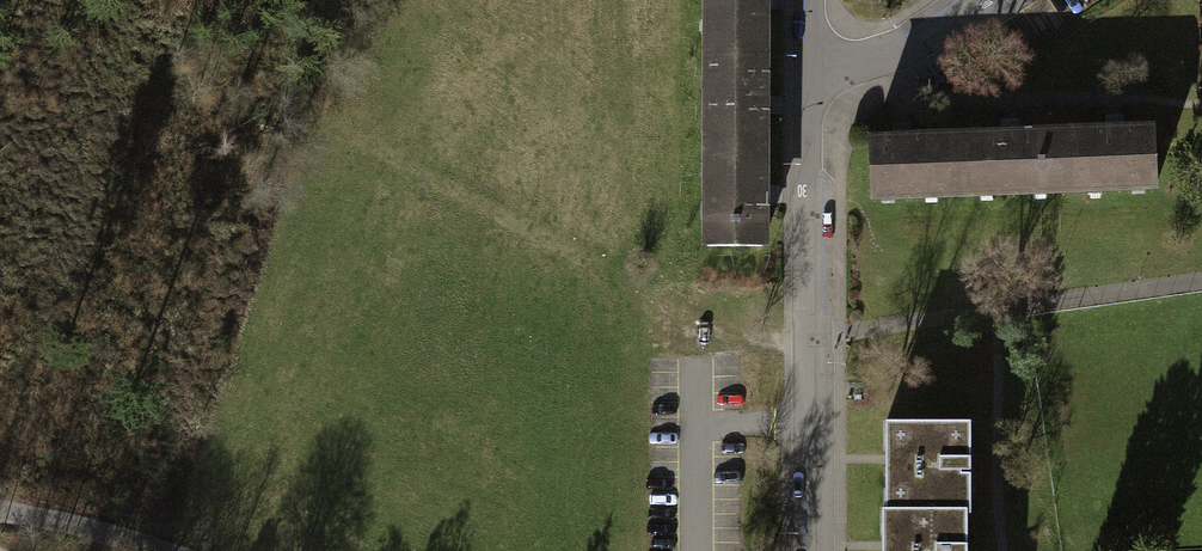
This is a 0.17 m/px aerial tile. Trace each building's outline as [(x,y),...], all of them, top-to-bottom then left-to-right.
[(702,55),(756,55),(756,0),(703,0),(702,55)] [(756,55),(702,55),(702,154),(756,154),(756,55)] [(1064,135),(1066,189),(1150,186),(1148,131),(1064,135)] [(951,139),(953,194),(1066,189),(1064,135),(951,139)] [(866,142),(868,197),(953,194),(951,139),(866,142)] [(756,154),(702,154),(703,246),(756,245),(756,154)] [(965,423),(882,423),(882,512),(961,511),(965,511),(965,423)] [(879,512),(878,550),(961,550),(961,511),(882,512),(879,512)]
